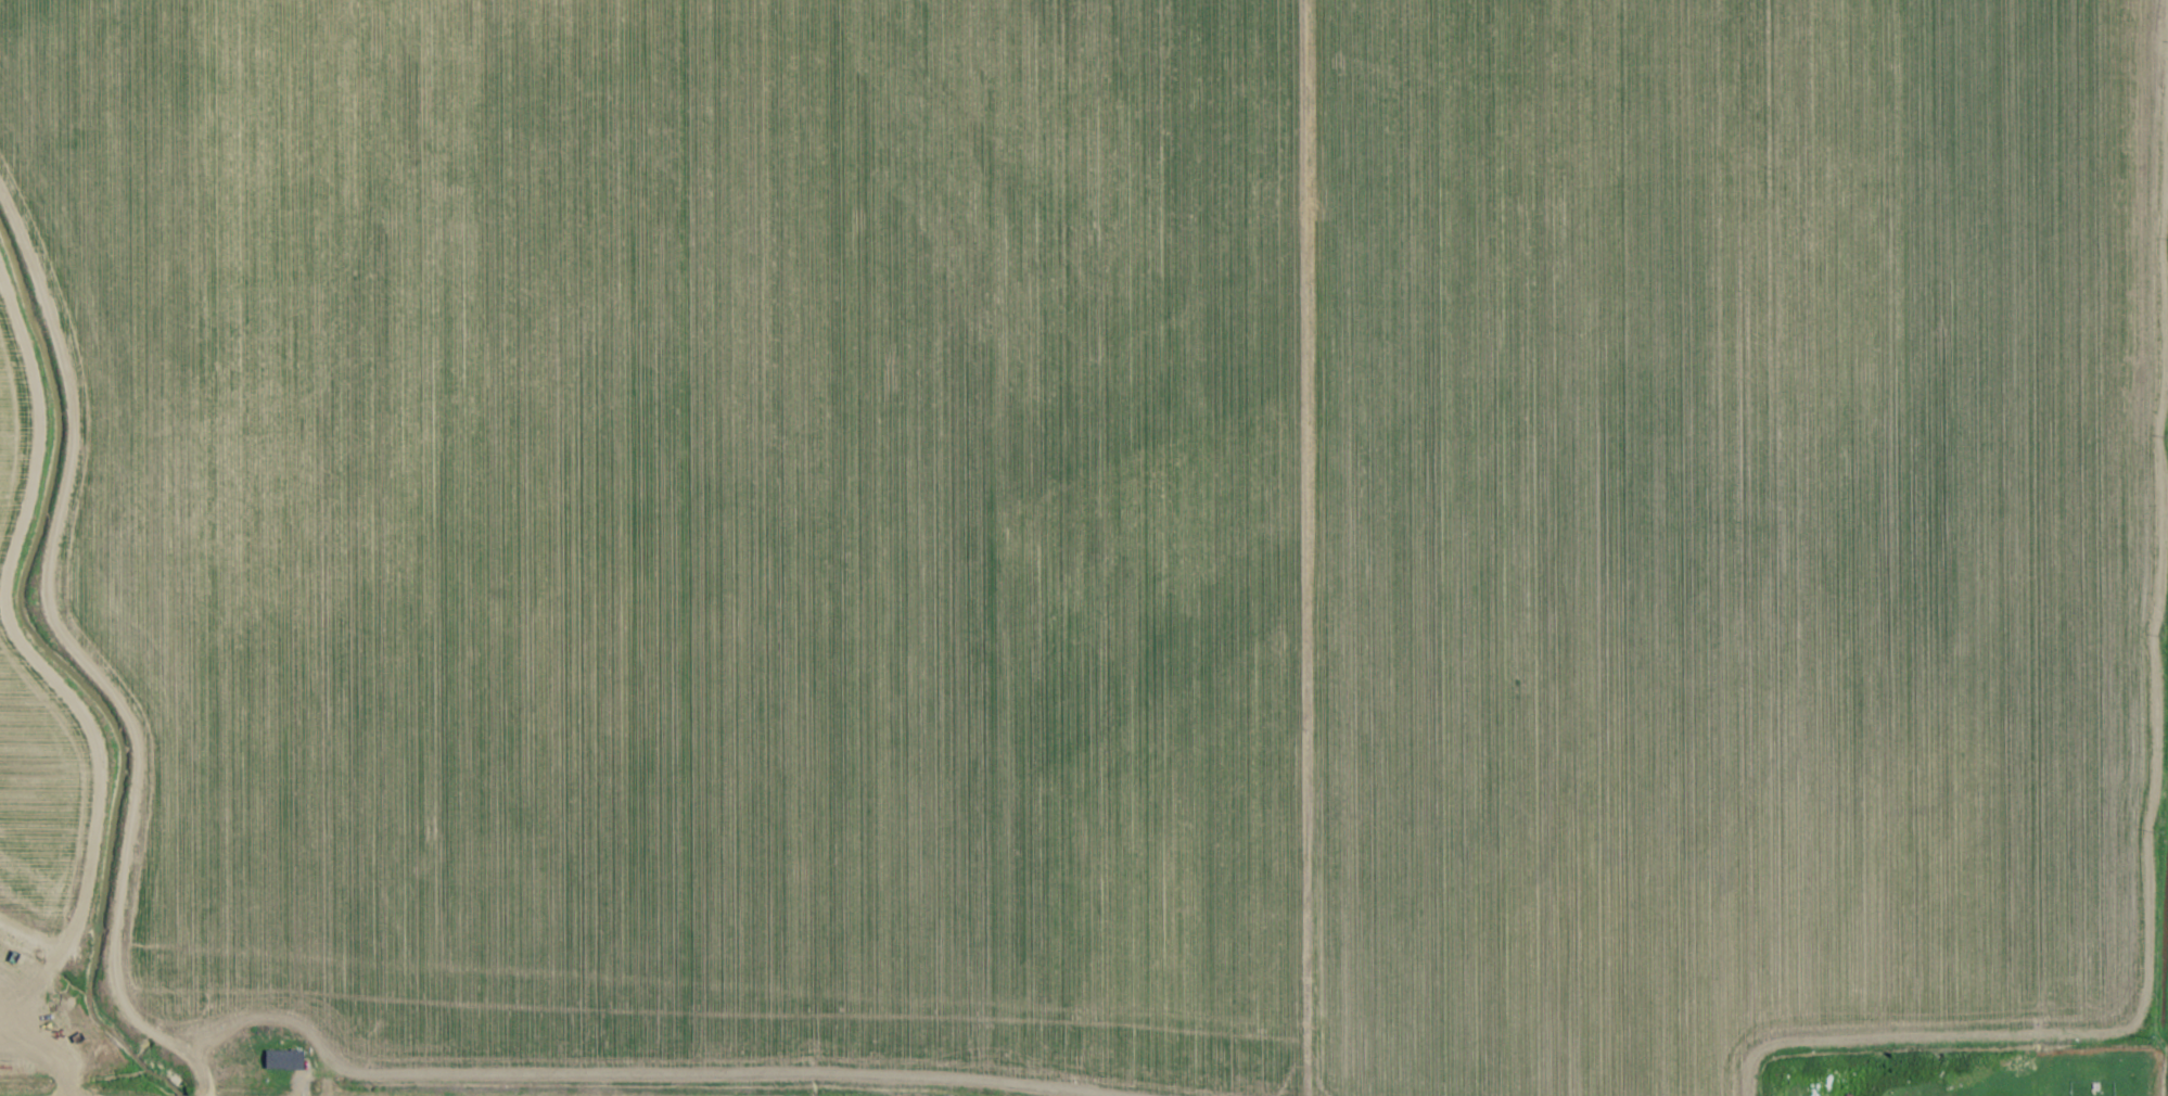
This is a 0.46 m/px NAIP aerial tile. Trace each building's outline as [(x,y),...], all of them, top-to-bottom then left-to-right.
[(267,1070),(307,1070),(307,1051),(267,1051),(267,1070)]
